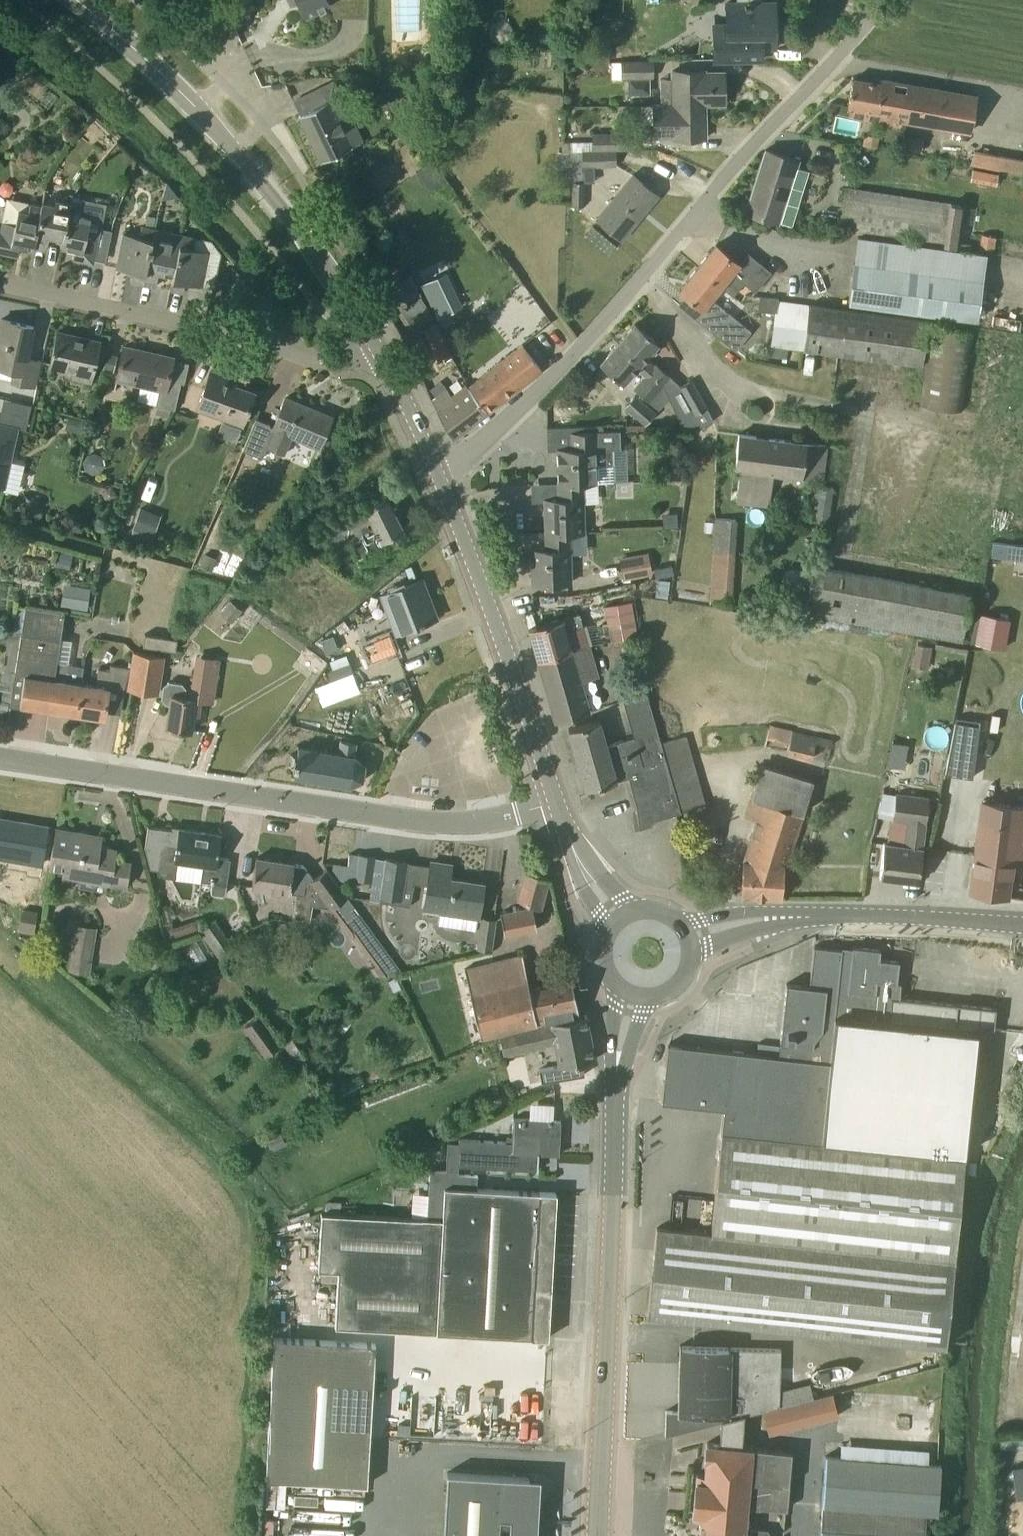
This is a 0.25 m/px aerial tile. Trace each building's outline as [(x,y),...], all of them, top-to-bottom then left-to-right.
[(291,5),(298,2),(305,16),(326,5),(324,1),(325,0),(289,0),(291,5)] [(713,23),(715,60),(762,59),(761,35),(775,34),(774,2),(725,2),(726,23),(713,23)] [(620,61),(620,78),(655,77),(654,60),(620,61)] [(674,104),(705,105),(725,104),(725,72),(704,72),(704,70),(673,70),(674,104)] [(882,77),(881,79),(881,83),(853,78),(848,105),(875,110),(874,114),(971,133),(977,94),(882,77)] [(318,89),(294,101),(301,114),(299,114),(322,161),(353,146),(329,98),(323,100),(318,89)] [(705,105),(674,104),(654,103),(655,137),(675,137),(675,139),(706,139),(705,105)] [(653,135),(653,123),(641,123),(638,123),(638,135),(653,135)] [(635,148),(635,132),(594,132),(594,141),(573,141),(573,148),(635,148)] [(865,134),(863,144),(877,147),(879,137),(865,134)] [(923,139),(913,137),(911,149),(921,151),(923,139)] [(617,149),(573,149),(573,205),(583,205),(584,164),(617,165),(617,149)] [(799,160),(766,149),(746,212),(792,225),(804,185),(809,169),(797,166),(799,160)] [(971,164),(1022,173),(1022,158),(975,149),(971,164)] [(430,175),(439,168),(432,160),(424,167),(430,175)] [(970,180),(997,185),(999,172),(973,167),(970,180)] [(622,238),(658,195),(633,174),(597,219),(622,238)] [(167,182),(167,183),(162,198),(178,196),(167,182)] [(452,184),(443,191),(448,198),(457,191),(452,184)] [(63,237),(62,246),(63,246),(71,205),(72,200),(73,192),(45,187),(43,199),(42,199),(41,203),(34,247),(47,249),(50,234),(63,237)] [(959,245),(964,205),(846,189),(841,229),(959,245)] [(83,202),(72,200),(71,205),(63,246),(75,249),(73,258),(93,263),(98,235),(86,233),(90,211),(82,209),(82,207),(83,202)] [(41,203),(30,201),(29,209),(19,207),(16,222),(3,220),(1,231),(0,231),(0,252),(18,255),(20,246),(34,248),(34,247),(41,203)] [(147,214),(145,226),(154,228),(156,216),(147,214)] [(143,283),(154,228),(145,226),(141,226),(139,236),(124,233),(117,268),(133,271),(131,281),(143,283)] [(171,289),(183,234),(154,228),(143,283),(156,286),(159,271),(173,274),(170,289),(171,289)] [(213,288),(220,252),(211,240),(183,234),(171,289),(184,292),(186,282),(213,288)] [(980,251),(995,253),(997,237),(982,235),(980,251)] [(849,302),(978,320),(987,254),(858,236),(849,302)] [(699,266),(722,285),(723,285),(734,295),(745,282),(755,290),(773,270),(756,256),(746,267),(717,244),(699,266)] [(706,311),(699,320),(736,350),(751,331),(712,297),(722,285),(699,266),(680,289),(706,311)] [(395,283),(403,296),(417,288),(409,275),(395,283)] [(437,318),(454,310),(438,275),(421,283),(437,318)] [(762,311),(774,313),(778,313),(779,299),(779,298),(779,297),(776,297),(771,296),(761,295),(759,311),(762,311)] [(774,324),(806,329),(809,303),(779,299),(778,313),(774,313),(774,324)] [(803,349),(809,350),(922,365),(928,319),(817,304),(809,303),(806,329),(803,349)] [(34,326),(2,319),(0,327),(0,368),(14,371),(12,378),(34,384),(40,361),(25,358),(34,326)] [(437,360),(451,354),(436,322),(421,328),(437,360)] [(636,323),(620,341),(673,391),(676,388),(672,379),(669,376),(670,375),(655,360),(651,364),(648,362),(645,359),(659,343),(636,323)] [(930,325),(921,404),(963,409),(973,330),(930,325)] [(90,382),(100,341),(58,331),(50,366),(74,371),(73,378),(90,382)] [(673,391),(620,341),(600,363),(620,381),(635,367),(642,374),(631,384),(657,408),(673,391)] [(489,409),(543,369),(524,345),(471,385),(489,409)] [(176,407),(182,380),(169,377),(173,357),(125,346),(117,378),(158,387),(155,403),(176,407)] [(114,371),(118,355),(107,352),(103,369),(114,371)] [(242,422),(254,392),(228,383),(230,377),(211,370),(198,405),(242,422)] [(707,408),(691,380),(679,386),(695,415),(707,408)] [(489,409),(471,385),(469,387),(466,384),(452,395),(442,382),(431,390),(437,397),(432,400),(438,412),(453,438),(489,409)] [(637,396),(626,408),(645,425),(656,414),(637,396)] [(319,447),(332,416),(286,397),(272,428),(274,429),(267,448),(285,456),(293,437),(319,447)] [(158,405),(156,413),(170,416),(171,408),(158,405)] [(65,429),(79,432),(82,419),(68,416),(65,429)] [(0,423),(0,485),(4,486),(18,427),(0,423)] [(558,483),(586,482),(586,481),(596,481),(596,464),(613,463),(613,449),(620,448),(620,431),(596,432),(571,431),(572,448),(557,449),(558,483)] [(806,476),(810,442),(739,433),(735,466),(740,467),(736,502),(769,505),(772,472),(806,476)] [(675,457),(686,449),(679,439),(668,446),(675,457)] [(93,473),(100,471),(104,463),(101,456),(94,452),(87,455),(83,462),(85,469),(93,473)] [(545,531),(572,530),(572,529),(586,529),(586,482),(558,483),(559,498),(544,499),(545,531)] [(105,488),(103,495),(108,501),(117,494),(112,484),(105,488)] [(829,523),(835,487),(815,484),(810,520),(829,523)] [(359,564),(398,544),(393,533),(403,528),(386,495),(337,519),(338,519),(322,528),(331,545),(346,537),(359,564)] [(157,525),(159,520),(149,516),(150,510),(140,507),(132,528),(133,529),(153,536),(154,532),(157,525)] [(677,512),(668,512),(663,519),(663,528),(678,527),(677,512)] [(711,599),(734,600),(736,517),(712,517),(711,599)] [(572,530),(545,531),(546,549),(531,549),(532,583),(574,582),(572,530)] [(993,542),(992,555),(1022,559),(1022,545),(993,542)] [(619,557),(623,579),(654,573),(649,552),(619,557)] [(813,565),(805,613),(963,641),(972,593),(813,565)] [(408,577),(414,575),(411,566),(405,569),(407,575),(408,577)] [(396,634),(438,617),(423,578),(381,595),(396,634)] [(91,587),(65,583),(61,605),(88,609),(91,587)] [(231,599),(220,612),(233,622),(243,609),(231,599)] [(615,639),(637,636),(631,600),(610,603),(615,639)] [(77,712),(83,683),(85,666),(60,661),(57,661),(61,637),(65,611),(27,606),(22,633),(16,671),(11,702),(21,703),(20,704),(77,712)] [(537,657),(567,647),(584,641),(575,613),(529,628),(537,657)] [(981,613),(976,643),(1006,648),(1011,619),(981,613)] [(16,671),(22,633),(13,632),(9,631),(4,668),(16,671)] [(176,650),(177,638),(145,633),(144,644),(176,650)] [(369,661),(397,650),(391,636),(363,647),(369,661)] [(591,710),(581,680),(578,671),(588,668),(589,671),(598,669),(591,645),(569,652),(567,647),(537,657),(556,721),(591,710)] [(159,694),(165,658),(135,653),(129,689),(159,694)] [(202,700),(205,701),(214,702),(221,658),(196,654),(190,697),(185,696),(186,688),(183,683),(169,681),(165,685),(163,697),(166,702),(170,703),(167,726),(170,727),(170,729),(180,730),(180,728),(192,730),(196,715),(199,715),(202,700)] [(350,663),(333,669),(328,671),(331,680),(354,672),(351,663),(350,663)] [(125,692),(131,669),(112,666),(111,672),(101,671),(98,685),(83,683),(77,712),(105,717),(110,690),(125,692)] [(658,743),(644,695),(623,701),(634,740),(606,747),(598,721),(569,729),(569,730),(570,730),(581,766),(580,766),(586,788),(599,784),(599,785),(617,780),(617,779),(629,776),(641,818),(651,820),(652,824),(653,823),(651,819),(677,812),(658,743)] [(9,700),(0,698),(0,708),(8,709),(9,700)] [(972,776),(979,725),(966,723),(955,722),(946,773),(972,776)] [(767,738),(790,744),(788,752),(812,758),(817,739),(771,726),(767,738)] [(658,743),(677,812),(706,804),(687,735),(658,743)] [(307,776),(307,780),(309,780),(309,777),(321,778),(320,782),(322,782),(323,779),(335,781),(334,784),(336,784),(336,781),(348,783),(348,786),(349,787),(350,783),(362,778),(366,779),(366,777),(362,776),(364,766),(368,767),(368,765),(364,764),(355,756),(356,743),(341,740),(339,753),(327,751),(327,748),(326,748),(325,751),(313,749),(314,746),(312,745),(311,749),(300,747),(298,744),(297,745),(299,748),(297,755),(291,754),(291,755),(293,756),(292,764),(290,764),(290,765),(296,767),(295,773),(292,775),(293,776),(296,774),(307,776)] [(902,776),(905,753),(893,752),(890,775),(902,776)] [(740,895),(781,897),(781,865),(806,800),(813,778),(762,763),(751,796),(754,797),(745,819),(755,823),(740,862),(740,895)] [(880,877),(919,881),(927,823),(926,823),(929,796),(895,792),(892,820),(906,821),(904,844),(908,845),(908,849),(884,846),(880,877)] [(970,891),(1006,896),(1010,850),(1022,852),(1022,805),(1003,802),(1003,808),(979,805),(970,891)] [(49,827),(0,818),(0,857),(43,865),(49,827)] [(181,828),(181,823),(175,822),(174,829),(149,825),(151,866),(158,868),(164,875),(213,882),(211,891),(213,893),(223,895),(226,893),(231,858),(217,856),(221,834),(181,828)] [(62,875),(126,885),(130,861),(115,858),(116,848),(100,846),(102,835),(57,828),(50,866),(63,868),(62,875)] [(373,880),(377,856),(361,854),(357,878),(373,880)] [(294,864),(295,863),(257,857),(253,887),(298,892),(294,915),(313,918),(315,903),(333,905),(333,906),(350,895),(327,868),(314,878),(304,865),(294,864)] [(401,897),(403,884),(404,882),(414,883),(414,882),(415,882),(417,867),(406,865),(407,862),(387,859),(381,895),(401,897)] [(477,928),(479,916),(484,883),(450,878),(452,864),(432,861),(428,884),(428,885),(424,908),(441,910),(439,922),(477,928)] [(541,906),(549,877),(526,871),(518,900),(541,906)] [(250,888),(248,905),(288,909),(289,892),(250,888)] [(506,936),(538,929),(533,905),(501,912),(506,936)] [(35,933),(38,911),(23,908),(19,931),(35,933)] [(349,927),(363,921),(357,908),(343,914),(349,927)] [(479,947),(491,949),(495,919),(483,917),(479,947)] [(69,970),(91,974),(98,927),(76,924),(69,970)] [(365,946),(386,972),(397,964),(375,937),(365,946)] [(880,958),(881,949),(853,946),(852,953),(842,952),(843,949),(814,946),(810,986),(787,983),(781,1042),(788,1043),(786,1057),(782,1056),(782,1055),(779,1055),(779,1056),(775,1055),(668,1044),(662,1102),(724,1109),(711,1233),(657,1227),(648,1315),(946,1346),(978,1030),(979,1030),(980,1026),(994,1027),(996,1007),(957,1003),(957,1004),(893,997),(894,982),(897,983),(900,961),(880,958)] [(465,965),(482,1034),(579,1012),(574,985),(532,994),(523,952),(465,965)] [(260,1048),(276,1036),(259,1014),(244,1025),(260,1048)] [(582,1062),(595,1059),(586,1014),(513,1031),(517,1050),(555,1041),(561,1065),(539,1069),(542,1081),(585,1074),(582,1062)] [(295,1059),(310,1048),(299,1032),(284,1043),(295,1059)] [(512,1141),(460,1138),(460,1141),(459,1165),(534,1169),(534,1170),(536,1170),(537,1153),(559,1154),(561,1120),(514,1118),(512,1141)] [(281,1131),(268,1137),(274,1150),(287,1144),(281,1131)] [(459,1168),(459,1165),(460,1141),(451,1141),(448,1141),(447,1150),(446,1167),(458,1168),(459,1168)] [(444,1185),(478,1187),(478,1174),(458,1173),(458,1168),(446,1167),(430,1166),(427,1217),(427,1223),(443,1223),(444,1185)] [(557,1192),(478,1187),(444,1185),(443,1223),(427,1223),(427,1217),(321,1212),(319,1268),(322,1269),(321,1279),(338,1280),(336,1324),(549,1337),(557,1192)] [(327,1200),(326,1212),(341,1213),(341,1201),(337,1201),(327,1200)] [(268,1477),(369,1483),(377,1342),(277,1336),(268,1477)] [(666,1410),(666,1433),(722,1419),(722,1417),(742,1412),(745,1411),(780,1403),(780,1404),(813,1395),(810,1382),(780,1390),(780,1346),(680,1345),(678,1410),(666,1410)] [(780,1403),(745,1411),(744,1414),(763,1409),(769,1433),(839,1415),(835,1398),(833,1390),(825,1392),(813,1395),(780,1404),(780,1403)] [(744,1414),(745,1411),(742,1412),(722,1417),(722,1419),(720,1443),(707,1442),(705,1473),(697,1473),(693,1516),(701,1516),(699,1535),(773,1535),(773,1533),(752,1531),(753,1523),(748,1523),(750,1505),(788,1508),(790,1483),(789,1483),(792,1450),(742,1445),(744,1423),(744,1414)] [(435,1438),(436,1422),(386,1420),(386,1436),(435,1438)] [(942,1462),(826,1455),(821,1535),(924,1535),(926,1511),(939,1512),(942,1462)] [(1014,1467),(1018,1498),(1022,1497),(1022,1465),(1014,1467)] [(530,1476),(448,1472),(444,1535),(526,1535),(530,1476)]
